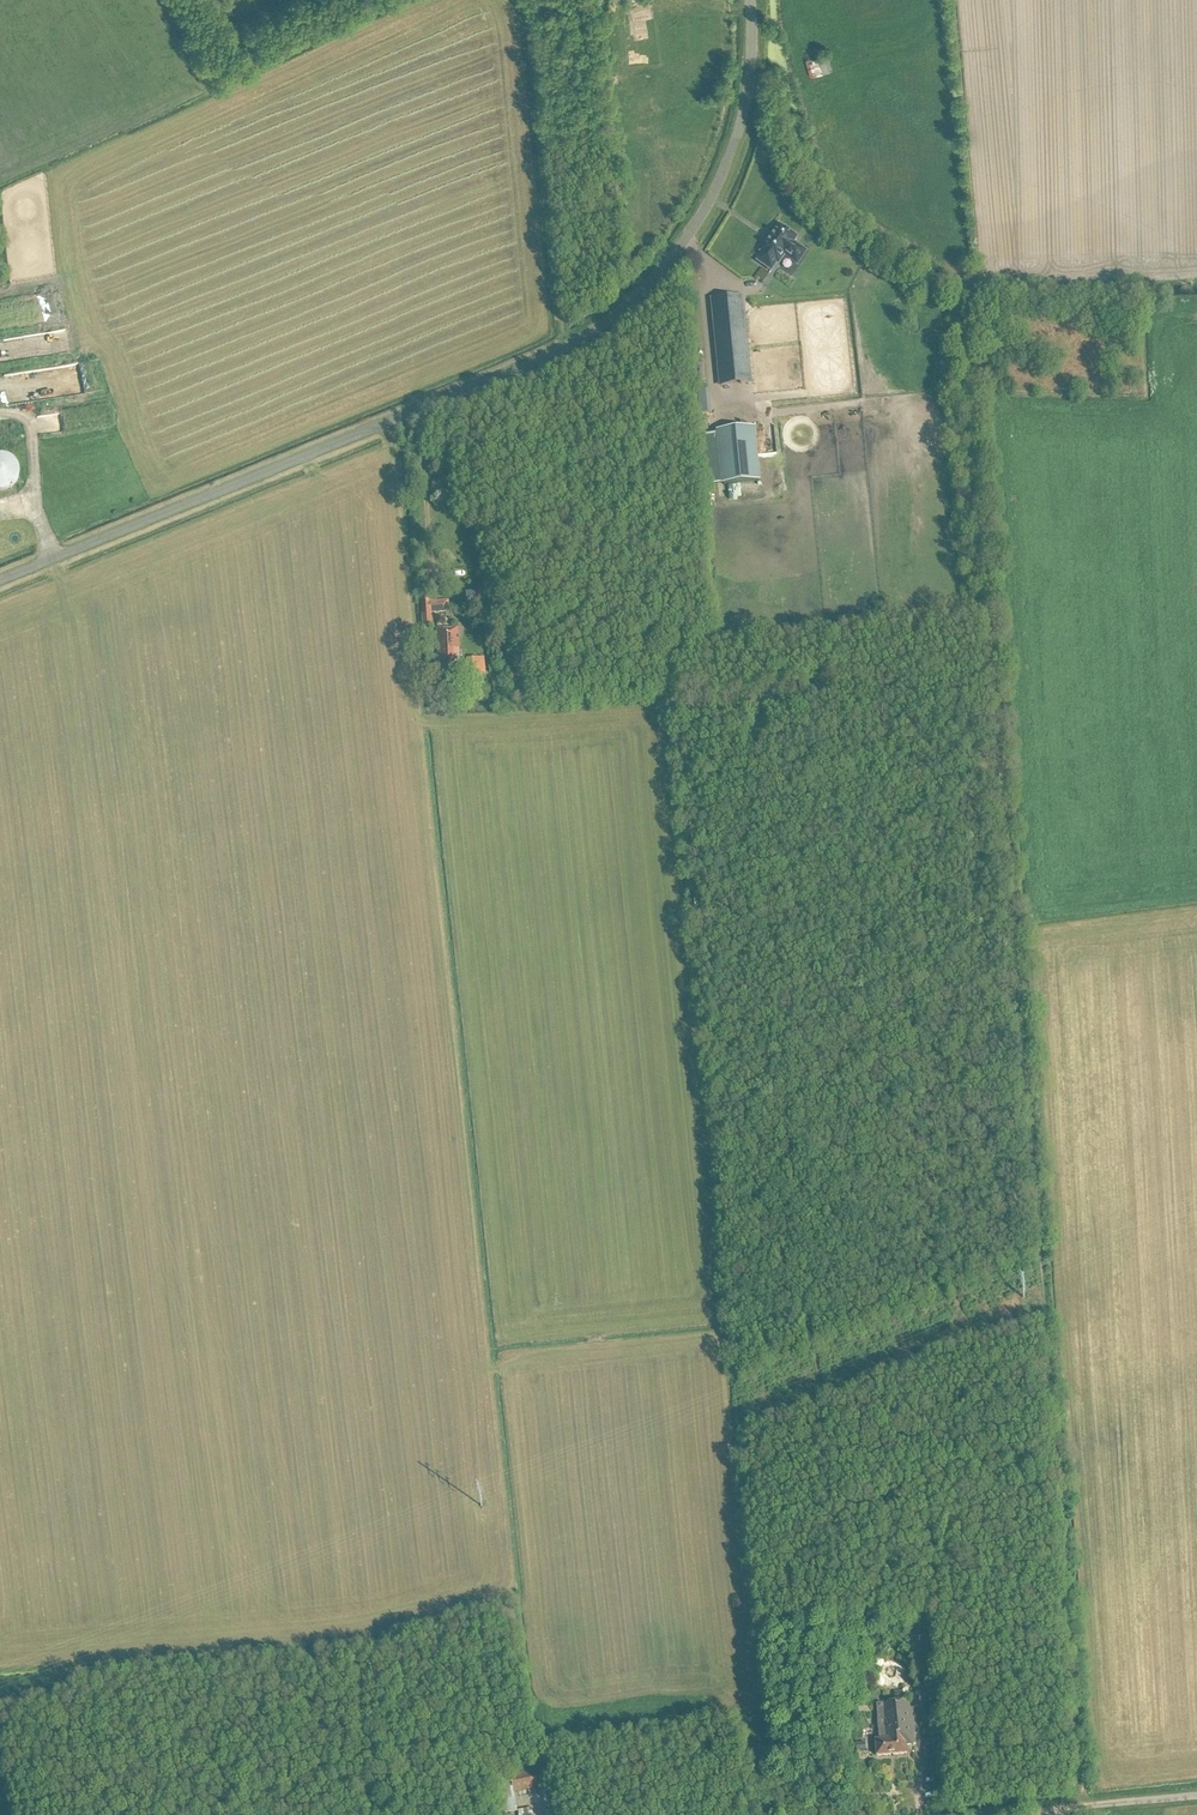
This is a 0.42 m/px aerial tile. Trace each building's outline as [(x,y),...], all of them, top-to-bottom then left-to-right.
[(811,73),(826,71),(823,53),(809,55),(811,73)] [(761,253),(763,255),(758,262),(772,272),(777,264),(779,265),(785,257),(791,261),(800,249),(793,244),(797,238),(780,227),(761,253)] [(718,386),(745,385),(741,298),(714,300),(718,386)] [(701,389),(702,412),(713,412),(712,389),(701,389)] [(740,417),(701,421),(708,476),(746,472),(740,417)] [(18,486),(19,457),(0,456),(0,485),(18,486)] [(5,520),(2,508),(36,501),(34,493),(0,501),(0,521),(5,520)] [(489,591),(470,591),(470,606),(489,606),(489,591)] [(422,615),(432,615),(436,615),(436,603),(430,603),(430,599),(421,599),(422,615)] [(433,628),(432,615),(422,615),(423,628),(433,628)] [(454,662),(459,661),(458,629),(438,630),(439,662),(440,662),(441,674),(444,674),(444,677),(455,677),(454,662)] [(470,675),(485,674),(484,659),(469,660),(470,675)] [(925,1637),(923,1626),(908,1627),(909,1639),(925,1637)] [(907,1746),(916,1745),(912,1702),(877,1705),(879,1737),(876,1737),(876,1741),(877,1757),(907,1754),(907,1746)] [(930,1710),(922,1711),(924,1734),(932,1733),(930,1710)] [(928,1769),(939,1768),(938,1746),(927,1746),(928,1769)] [(489,1773),(494,1814),(517,1811),(514,1792),(538,1788),(537,1786),(543,1785),(543,1789),(547,1814),(555,1814),(551,1788),(549,1769),(539,1770),(534,1771),(511,1775),(510,1770),(489,1773)]
